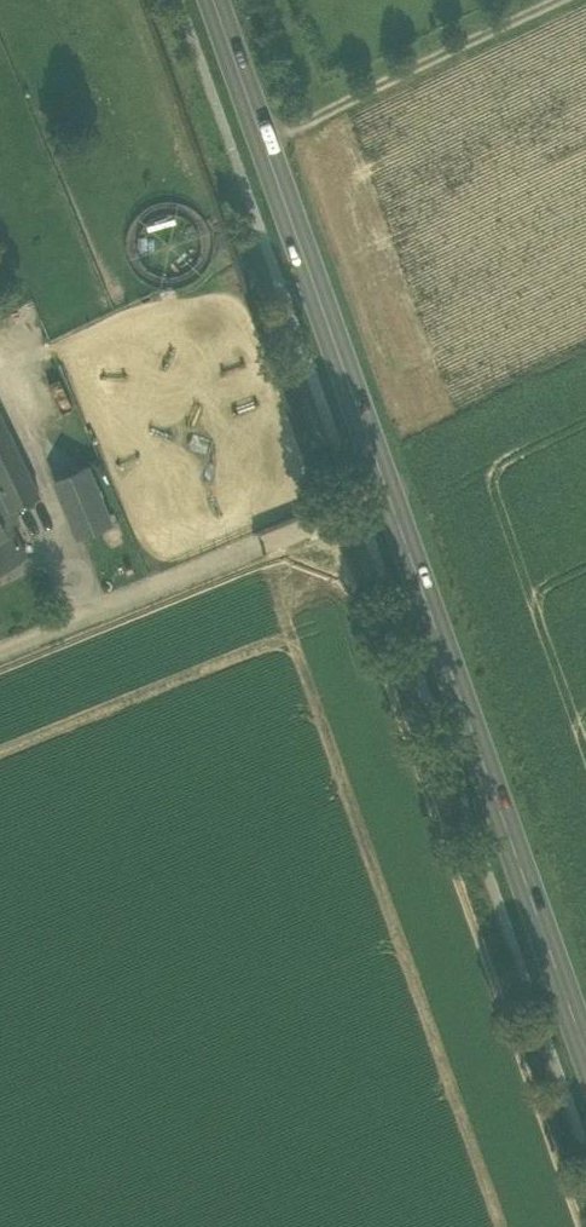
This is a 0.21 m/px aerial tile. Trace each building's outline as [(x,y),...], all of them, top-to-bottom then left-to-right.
[(9,526),(18,522),(12,509),(41,495),(0,412),(0,530),(9,526)] [(70,501),(83,533),(111,521),(89,468),(61,480),(70,501)] [(29,556),(20,537),(16,539),(9,526),(0,530),(0,569),(29,556)]
